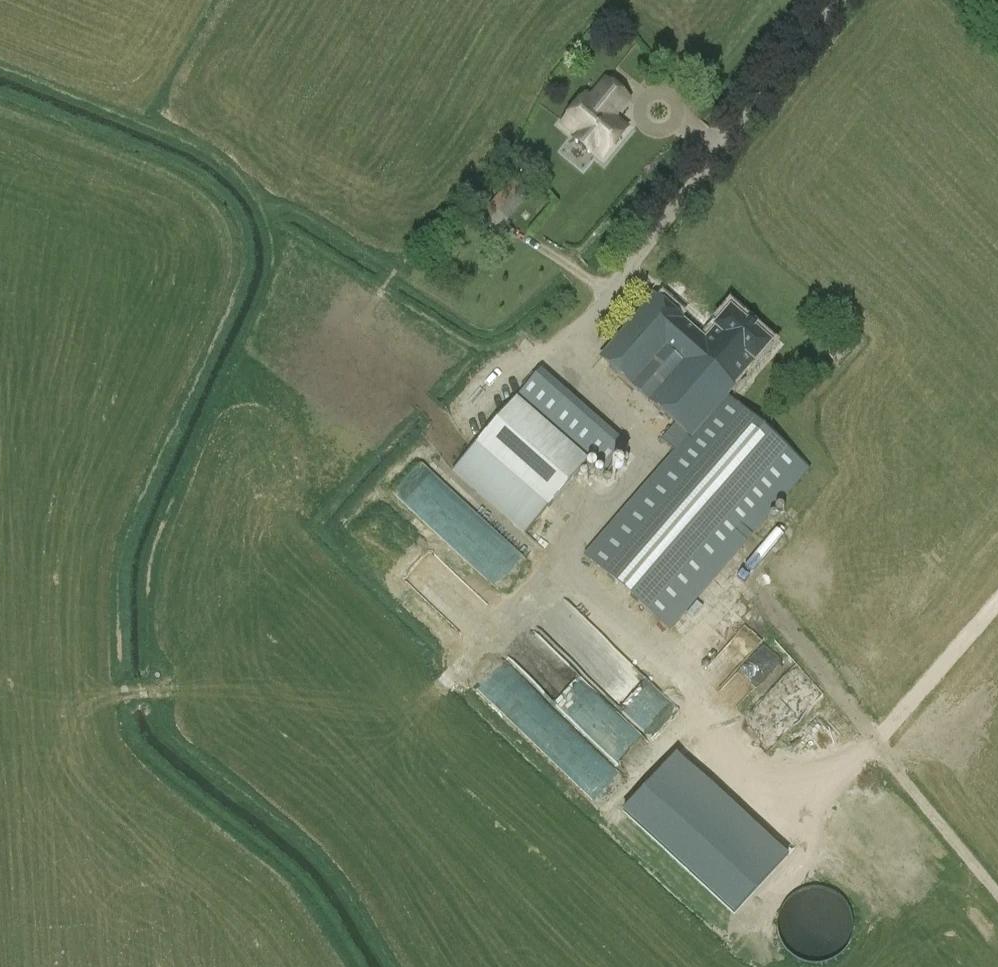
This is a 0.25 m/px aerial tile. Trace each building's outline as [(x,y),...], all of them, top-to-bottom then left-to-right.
[(615,62),(605,70),(616,84),(626,76),(615,62)] [(602,157),(625,129),(613,119),(627,101),(604,82),(587,103),(583,100),(563,125),(602,157)] [(506,219),(527,194),(512,181),(491,207),(493,208),(481,221),(491,231),(504,217),(506,219)] [(492,282),(481,293),(491,304),(502,293),(492,282)] [(713,330),(713,329),(703,338),(654,296),(598,360),(674,426),(662,440),(675,451),(584,556),(669,631),(805,474),(736,415),(742,408),(728,396),(741,382),(738,380),(753,363),(754,364),(770,344),(729,311),(713,330)] [(517,396),(606,474),(628,448),(539,370),(517,396)] [(475,446),(548,509),(588,462),(516,399),(475,446)] [(776,789),(747,816),(768,840),(798,813),(776,789)] [(747,888),(748,823),(691,822),(690,855),(700,855),(700,869),(712,869),(712,887),(747,888)]
